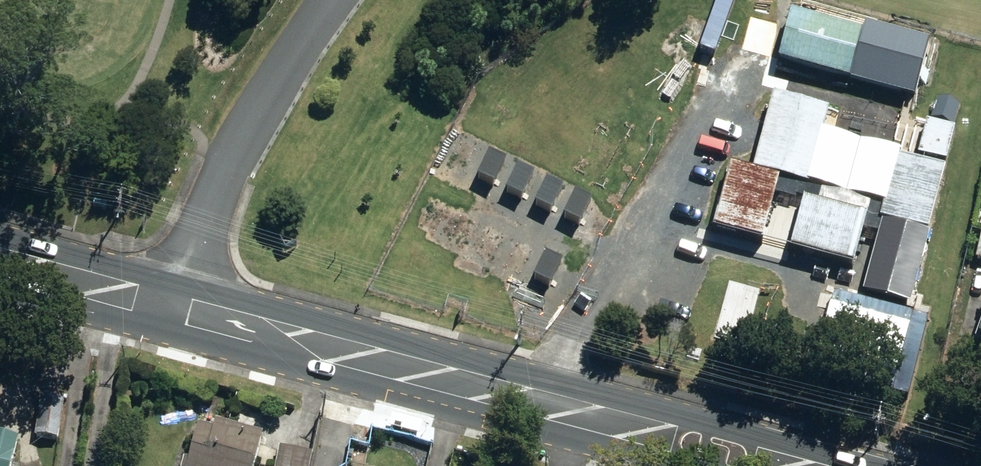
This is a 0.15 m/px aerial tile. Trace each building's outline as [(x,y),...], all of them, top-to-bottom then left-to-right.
[(773,57),(911,94),(925,40),(860,22),(858,29),(786,10),(773,57)] [(711,226),(759,239),(775,176),(805,184),(824,107),(771,94),(751,169),(728,163),(711,226)] [(915,153),(943,161),(952,127),(924,119),(915,153)] [(861,292),(907,303),(941,167),(895,156),(861,292)] [(786,246),(851,263),(864,215),(799,197),(786,246)] [(30,434),(54,437),(59,395),(35,391),(30,434)] [(184,465),(250,465),(259,434),(210,421),(208,428),(195,424),(184,465)] [(11,439),(0,437),(0,465),(5,465),(11,439)] [(308,453),(275,446),(271,465),(305,465),(308,453)]
